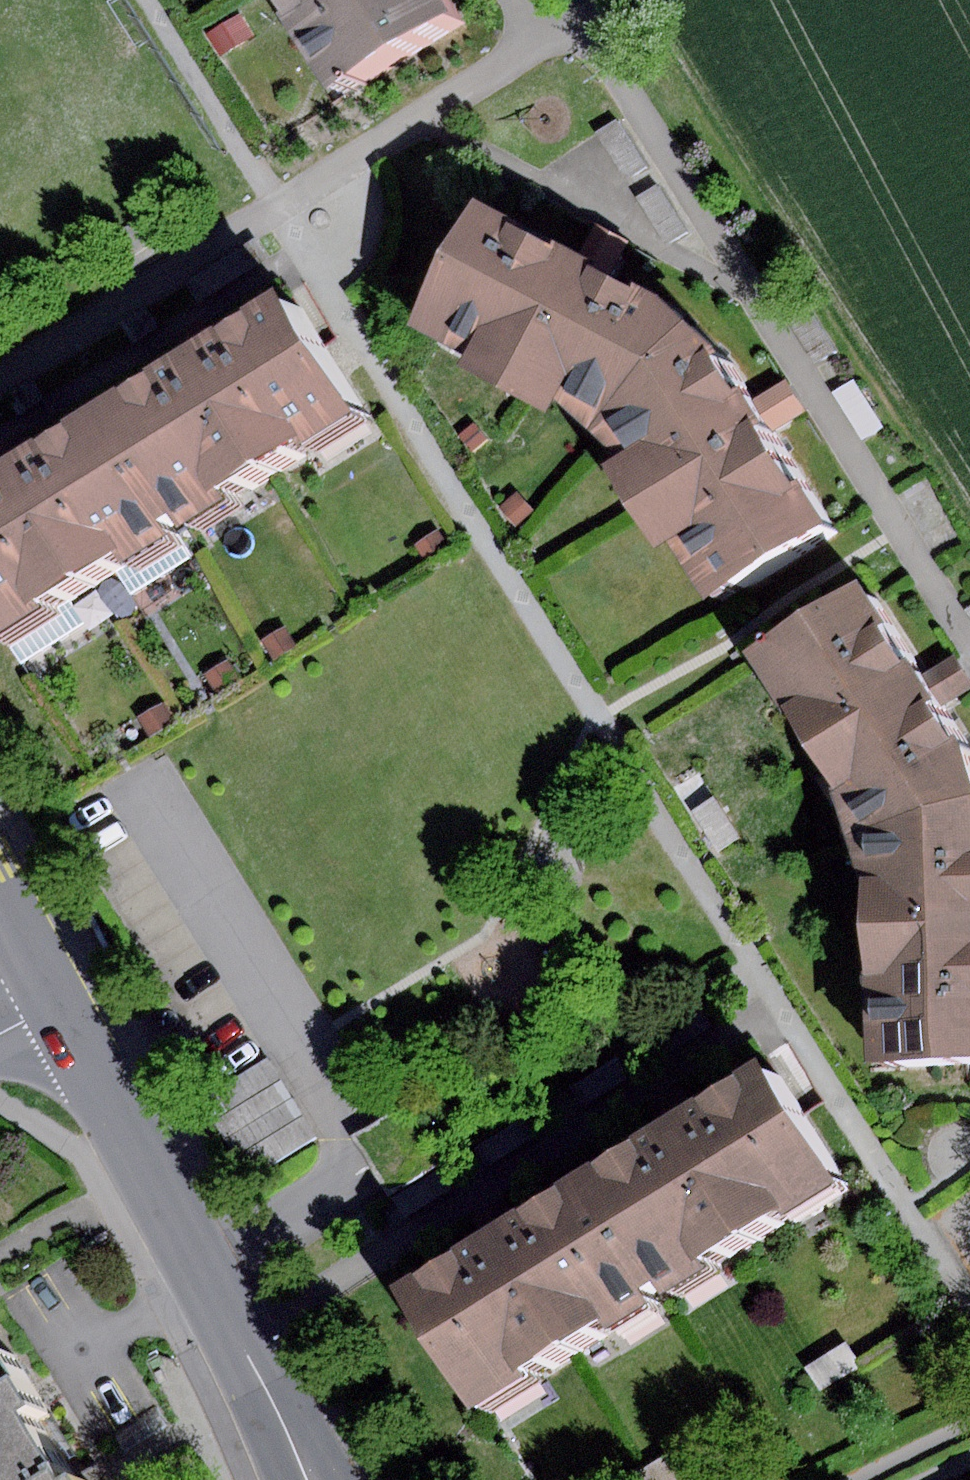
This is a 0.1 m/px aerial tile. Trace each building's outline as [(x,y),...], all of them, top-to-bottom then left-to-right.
[(344,98),(463,23),(448,0),(282,0),(344,98)] [(241,15),(207,34),(219,55),(253,36),(241,15)] [(616,120),(595,133),(626,179),(646,166),(616,120)] [(657,185),(637,198),(667,244),(687,231),(657,185)] [(564,411),(605,434),(698,327),(668,299),(489,208),(424,332),(475,360),(468,376),(558,422),(564,411)] [(291,294),(111,407),(182,518),(192,534),(234,507),(227,496),(307,446),(315,459),(373,422),(291,294)] [(728,357),(698,327),(605,434),(630,465),(613,476),(670,557),(682,548),(717,605),(836,531),(728,357)] [(853,380),(832,394),(862,440),(883,427),(853,380)] [(0,478),(0,647),(2,650),(60,613),(55,605),(124,561),(132,574),(179,544),(168,526),(182,518),(111,407),(0,478)] [(514,491),(498,507),(517,527),(533,512),(514,491)] [(438,530),(413,545),(424,563),(449,548),(438,530)] [(969,805),(969,741),(941,697),(871,589),(760,655),(847,793),(862,839),(969,805)] [(286,626),(260,641),(272,660),(297,645),(286,626)] [(226,661),(204,675),(216,694),(238,680),(226,661)] [(163,702),(138,717),(149,736),(174,721),(163,702)] [(713,796),(691,810),(718,852),(740,837),(713,796)] [(862,839),(876,888),(880,1064),(969,1063),(969,805),(862,839)] [(268,1059),(206,1097),(253,1175),(316,1137),(268,1059)] [(774,1065),(594,1178),(665,1289),(675,1305),(717,1278),(710,1268),(790,1217),(798,1230),(856,1193),(774,1065)] [(440,1168),(394,1196),(406,1217),(453,1189),(440,1168)] [(594,1178),(406,1297),(485,1421),(543,1384),(538,1376),(607,1333),(615,1345),(662,1315),(651,1298),(665,1289),(594,1178)] [(845,1342),(804,1367),(819,1392),(860,1366),(845,1342)] [(32,1382),(15,1355),(7,1361),(0,1350),(0,1402),(32,1382)] [(32,1382),(0,1402),(0,1479),(75,1479),(39,1422),(52,1414),(32,1382)] [(157,1412),(116,1436),(126,1452),(166,1428),(157,1412)] [(666,1454),(626,1478),(628,1479),(675,1479),(680,1477),(666,1454)]
